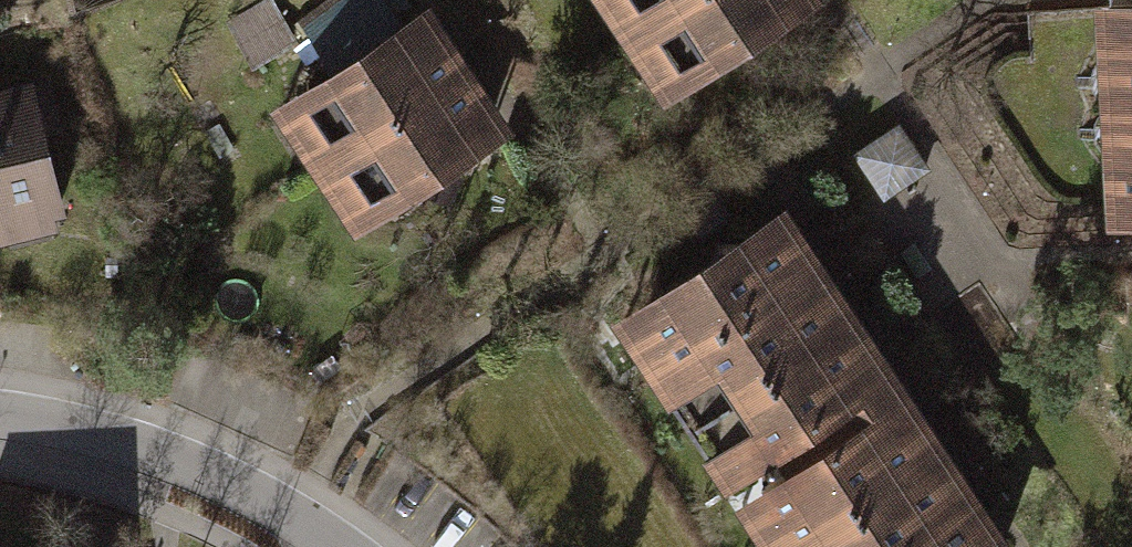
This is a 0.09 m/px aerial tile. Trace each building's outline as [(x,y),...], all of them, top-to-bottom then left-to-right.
[(635,48),(707,0),(602,0),(635,48)] [(677,111),(709,89),(728,98),(742,68),(819,17),(814,10),(809,13),(802,2),(802,0),(708,0),(635,48),(677,111)] [(269,1),(229,26),(256,71),(296,47),(269,1)] [(1118,20),(1121,69),(1131,69),(1131,19),(1118,20)] [(315,93),(282,115),(324,177),(475,77),(454,46),(431,42),(424,30),(428,27),(424,20),(347,71),(314,73),(315,93)] [(325,178),(367,241),(399,219),(418,228),(432,198),(509,147),(504,140),(499,143),(491,132),(496,110),(475,78),(325,178)] [(0,96),(0,239),(69,221),(36,87),(0,96)] [(793,221),(631,327),(741,492),(775,469),(782,480),(891,408),(881,393),(876,397),(872,391),(875,373),(834,312),(820,313),(815,304),(838,289),(793,221)] [(777,546),(1008,546),(979,504),(957,519),(951,511),(957,499),(917,436),(899,433),(895,427),(901,423),(891,409),(782,480),(789,490),(754,513),(777,546)]
